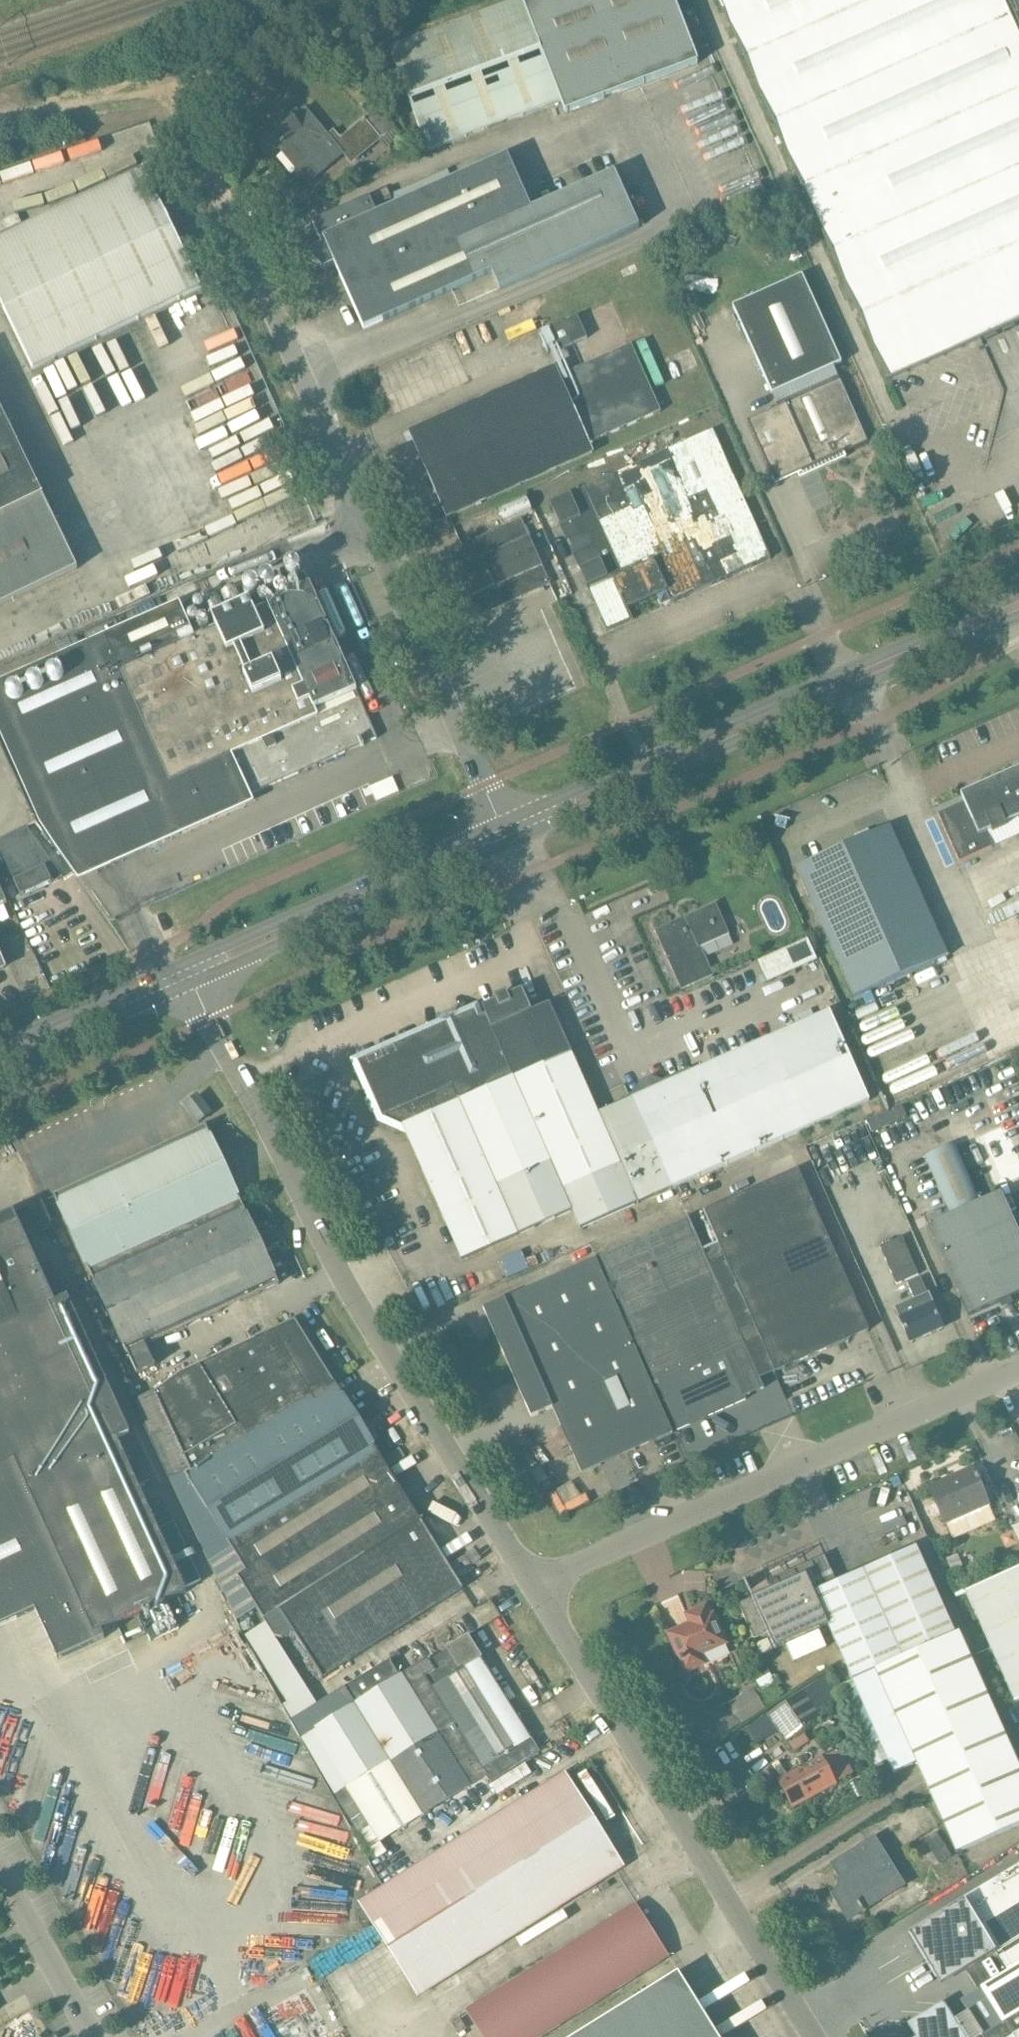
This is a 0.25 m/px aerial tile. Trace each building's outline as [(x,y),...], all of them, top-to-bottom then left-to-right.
[(673,0),(518,0),(389,49),(429,152),(560,101),(564,113),(697,62),(673,0)] [(889,382),(1018,324),(1018,0),(719,0),(889,382)] [(328,135),(305,107),(293,118),(289,114),(255,142),(272,163),(283,153),(308,184),(343,156),(352,165),(382,140),(364,119),(341,138),(333,131),(328,135)] [(531,211),(507,157),(377,215),(369,198),(312,224),(322,246),(313,250),(311,252),(309,255),(309,257),(311,259),(324,269),(335,264),(364,329),(493,271),(501,289),(639,228),(614,173),(531,211)] [(143,170),(12,234),(0,240),(0,303),(33,371),(201,289),(143,170)] [(392,199),(387,190),(376,196),(380,205),(392,199)] [(0,220),(0,229),(10,227),(7,217),(0,220)] [(842,364),(802,276),(732,308),(779,410),(749,423),(776,483),(867,442),(833,367),(842,364)] [(588,338),(578,317),(551,329),(561,351),(588,338)] [(661,412),(631,345),(560,377),(556,368),(409,433),(404,436),(408,443),(413,441),(447,517),(594,452),(590,444),(661,412)] [(78,568),(0,407),(0,606),(78,568)] [(770,558),(713,431),(550,504),(587,586),(608,577),(610,581),(590,590),(608,631),(633,620),(628,609),(668,591),(672,602),(770,558)] [(477,617),(550,585),(521,520),(448,552),(477,617)] [(310,587),(268,605),(268,606),(196,638),(180,603),(0,683),(0,695),(54,817),(88,866),(377,738),(310,587)] [(986,783),(987,784),(961,795),(964,803),(938,815),(959,862),(992,847),(986,833),(991,831),(992,833),(1008,826),(1007,824),(1018,819),(1018,769),(986,783)] [(400,793),(394,778),(371,788),(378,803),(400,793)] [(948,956),(890,826),(796,868),(853,998),(948,956)] [(10,859),(18,877),(14,879),(21,896),(62,878),(33,837),(1,851),(6,861),(10,859)] [(729,935),(716,904),(655,931),(681,991),(714,976),(701,948),(729,935)] [(810,938),(759,959),(769,982),(819,960),(810,938)] [(523,988),(484,1005),(552,1159),(552,1160),(564,1188),(638,1155),(617,1106),(598,1113),(549,1002),(532,1010),(523,988)] [(656,1196),(638,1155),(564,1188),(552,1160),(552,1159),(484,1005),(480,1007),(483,1015),(476,1018),(472,1011),(358,1061),(383,1117),(398,1111),(463,1259),(518,1235),(573,1211),(581,1229),(656,1196)] [(871,1101),(830,1011),(771,1038),(671,1083),(670,1082),(631,1100),(629,1095),(623,1092),(617,1095),(615,1101),(617,1106),(638,1155),(656,1196),(671,1190),(811,1128),(871,1101)] [(211,1114),(198,1096),(186,1105),(199,1123),(211,1114)] [(993,1179),(1018,1172),(1018,1150),(1012,1125),(981,1133),(993,1179)] [(92,1274),(243,1205),(207,1127),(54,1197),(86,1267),(89,1266),(92,1274)] [(954,1148),(926,1160),(950,1216),(928,1225),(968,1317),(1018,1294),(1018,1234),(1001,1193),(978,1203),(954,1148)] [(703,1212),(718,1245),(774,1372),(869,1331),(798,1170),(703,1212)] [(42,1201),(30,1207),(40,1228),(52,1223),(42,1201)] [(243,1205),(92,1274),(96,1283),(94,1284),(122,1346),(124,1344),(138,1374),(156,1366),(146,1346),(279,1285),(243,1205)] [(98,1633),(146,1611),(146,1610),(187,1592),(147,1504),(118,1440),(131,1434),(54,1263),(40,1269),(15,1214),(0,1221),(0,1628),(33,1614),(51,1654),(54,1661),(101,1641),(98,1633)] [(774,1372),(718,1245),(703,1252),(688,1218),(601,1257),(616,1291),(615,1291),(639,1347),(641,1346),(656,1382),(658,1381),(679,1430),(701,1420),(746,1400),(744,1396),(763,1388),(759,1378),(774,1372)] [(919,1276),(902,1237),(880,1247),(897,1285),(919,1276)] [(509,1276),(529,1268),(523,1253),(503,1260),(509,1276)] [(637,1348),(639,1347),(615,1291),(612,1292),(597,1259),(484,1308),(532,1416),(554,1407),(583,1472),(674,1432),(637,1348)] [(915,1302),(896,1310),(910,1343),(942,1329),(920,1278),(908,1284),(915,1302)] [(135,1401),(172,1482),(338,1386),(296,1321),(181,1373),(155,1392),(135,1401)] [(338,1386),(172,1482),(210,1561),(383,1457),(338,1386)] [(231,1549),(210,1561),(237,1620),(258,1609),(265,1620),(279,1611),(422,1520),(397,1480),(383,1457),(231,1549)] [(950,1482),(930,1491),(945,1524),(989,1505),(978,1480),(980,1479),(978,1475),(976,1476),(972,1468),(948,1479),(950,1482)] [(422,1520),(279,1611),(292,1632),(322,1678),(463,1588),(422,1520)] [(187,1588),(201,1582),(174,1522),(160,1529),(187,1588)] [(739,1603),(754,1638),(768,1632),(775,1649),(828,1625),(853,1679),(894,1773),(917,1763),(920,1769),(957,1853),(1018,1826),(1018,1767),(959,1633),(956,1635),(916,1545),(836,1581),(825,1555),(775,1578),(772,1579),(770,1582),(769,1585),(769,1588),(770,1589),(739,1603)] [(958,1555),(947,1559),(952,1571),(963,1566),(958,1555)] [(967,1593),(999,1666),(1015,1701),(1018,1699),(1018,1570),(967,1593)] [(448,1631),(474,1617),(467,1606),(442,1620),(448,1631)] [(710,1616),(705,1607),(687,1615),(691,1624),(669,1634),(686,1671),(704,1663),(700,1654),(726,1642),(713,1615),(710,1616)] [(292,1632),(279,1611),(265,1620),(276,1637),(283,1638),(292,1632)] [(485,1775),(490,1783),(534,1756),(541,1752),(469,1636),(432,1658),(438,1669),(427,1676),(434,1687),(432,1688),(453,1722),(485,1775)] [(391,1660),(292,1721),(336,1793),(453,1722),(432,1688),(434,1687),(427,1676),(438,1669),(432,1658),(401,1676),(391,1660)] [(840,1691),(829,1674),(802,1692),(768,1715),(795,1751),(810,1741),(802,1731),(822,1717),(816,1707),(840,1691)] [(766,1707),(753,1688),(727,1704),(740,1724),(766,1707)] [(421,1814),(485,1775),(453,1722),(336,1793),(359,1832),(361,1831),(377,1857),(386,1852),(378,1842),(421,1814)] [(850,1766),(841,1749),(823,1759),(823,1758),(779,1782),(792,1807),(836,1784),(835,1783),(854,1773),(850,1766)] [(621,1868),(564,1775),(361,1903),(418,1996),(621,1868)] [(963,1873),(937,1832),(925,1839),(940,1863),(934,1867),(945,1885),(963,1873)] [(904,1886),(874,1840),(833,1866),(846,1887),(833,1895),(849,1920),(904,1886)] [(909,1933),(936,1979),(941,1986),(966,1970),(978,1990),(970,1995),(967,1996),(962,1999),(969,2011),(984,2034),(985,2036),(1008,2036),(1013,2034),(1015,2036),(1018,2036),(1018,1864),(963,1898),(964,1900),(909,1933)] [(636,1906),(500,1992),(467,2013),(482,2036),(540,2036),(668,1957),(636,1906)] [(910,1937),(884,1953),(890,1963),(917,1947),(910,1937)] [(347,2014),(361,2007),(340,1968),(352,1961),(342,1944),(316,1958),(347,2014)] [(576,2036),(718,2036),(678,1973),(576,2036)] [(908,2024),(916,2036),(979,2036),(984,2034),(969,2011),(954,2020),(948,2009),(944,2002),(908,2024)] [(466,2030),(459,2019),(452,2023),(459,2034),(466,2030)]
